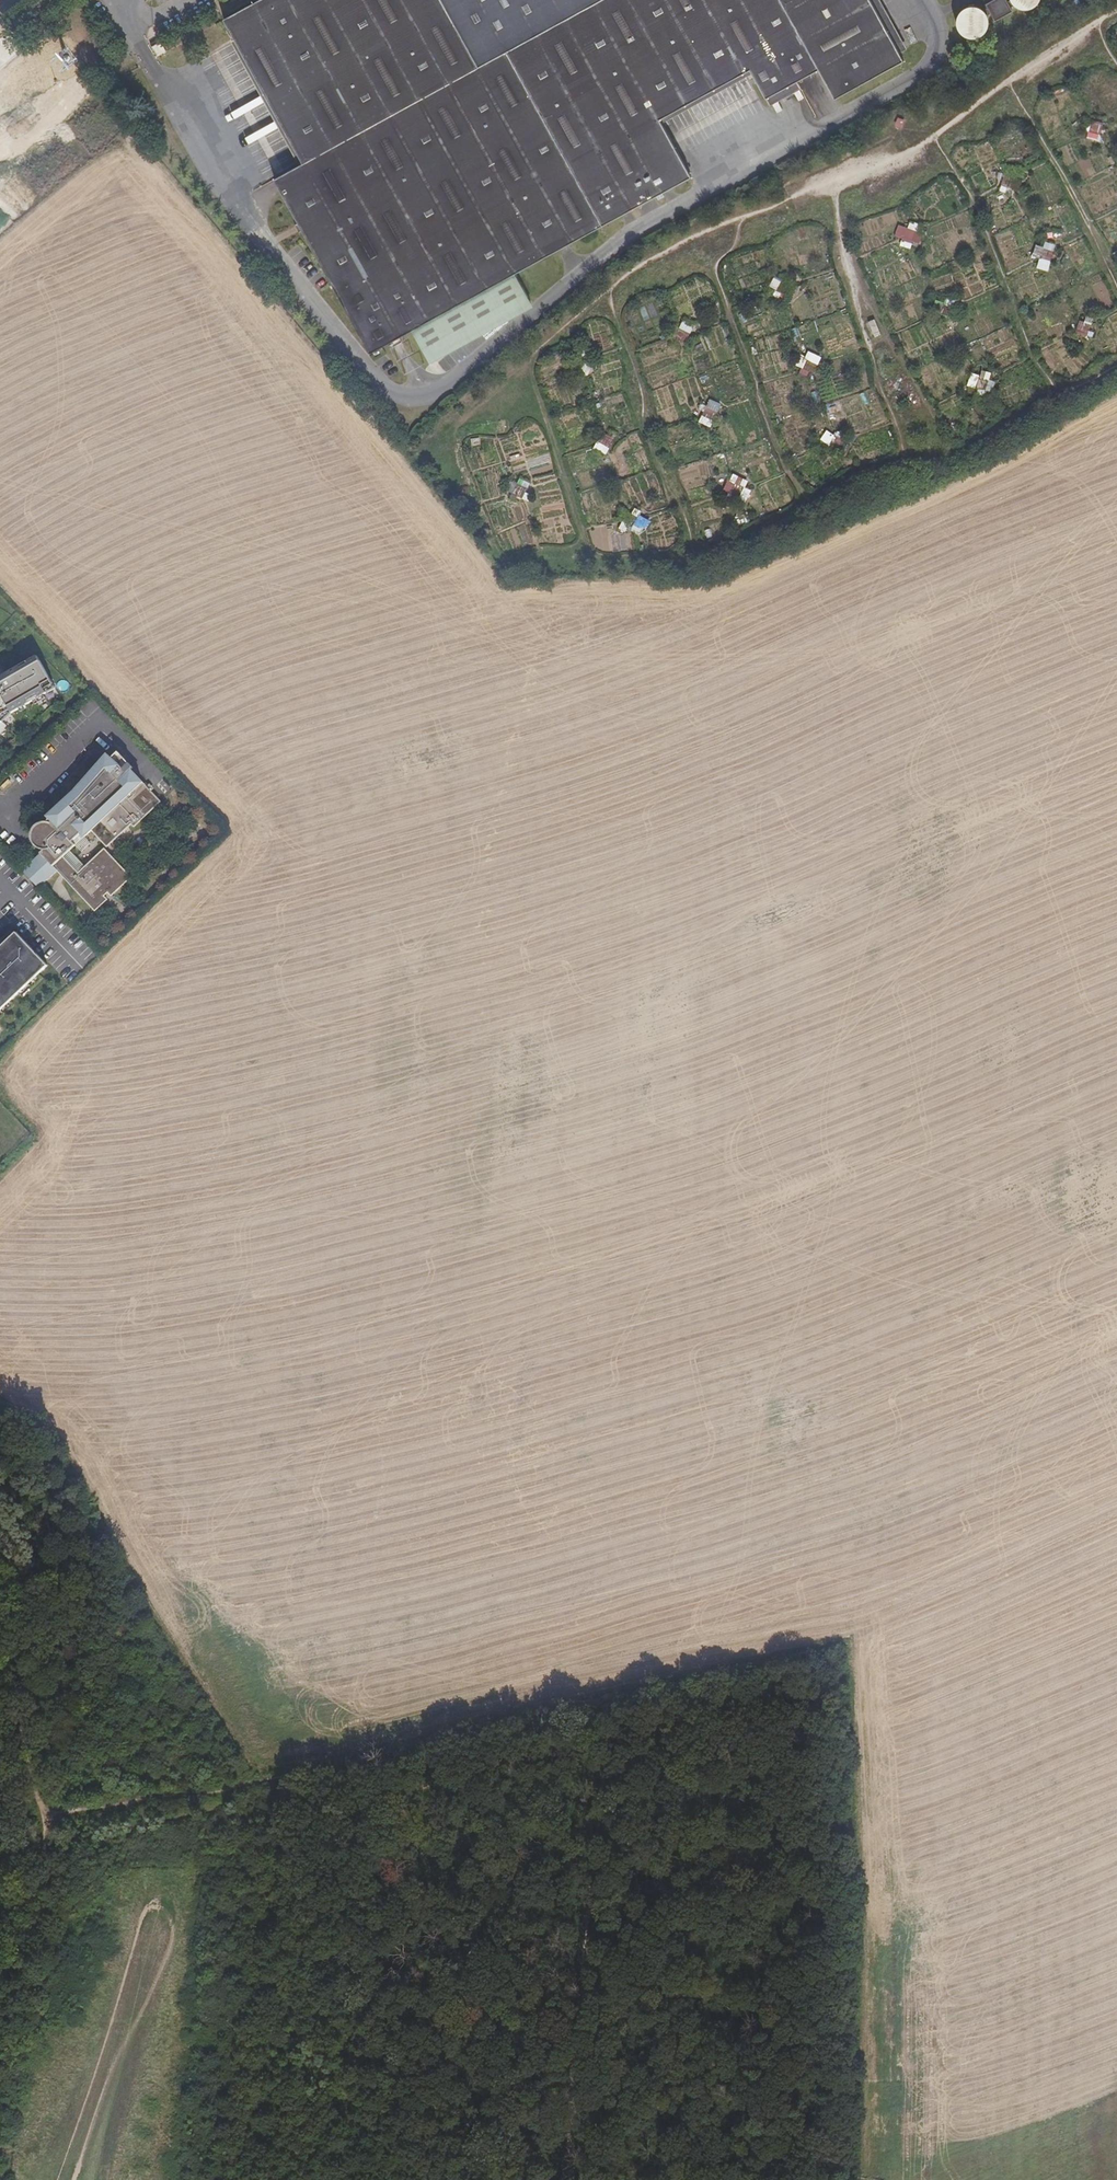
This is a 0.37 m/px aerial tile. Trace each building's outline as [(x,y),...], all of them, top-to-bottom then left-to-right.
[(643,203),(692,176),(660,118),(752,68),(767,97),(819,69),(835,97),(905,59),(872,0),(256,0),(223,18),(303,161),(274,177),(370,352),(411,330),(429,363),(533,306),(515,273),(643,203)] [(1008,0),(991,0),(987,2),(988,6),(984,8),(978,5),(973,4),(968,5),(964,7),(961,10),(958,14),(958,19),(958,25),(960,29),(964,33),(968,36),(974,36),(981,34),(986,30),(988,27),(990,23),(989,18),(988,13),(992,12),(996,19),(1013,10),(1012,5),(1015,3),(1020,6),(1024,7),(1030,7),(1036,5),(1039,2),(1040,0),(1009,0),(1008,0)] [(158,55),(167,51),(162,41),(153,45),(158,55)] [(1091,121),(1089,138),(1100,139),(1102,122),(1091,121)] [(911,249),(913,243),(920,245),(924,234),(899,225),(895,236),(903,239),(901,246),(911,249)] [(1046,241),(1043,249),(1041,248),(1037,259),(1051,263),(1056,245),(1046,241)] [(976,272),(980,281),(993,276),(990,267),(976,272)] [(869,323),(875,338),(882,335),(875,320),(869,323)] [(812,361),(805,359),(799,375),(812,380),(820,356),(815,354),(812,361)] [(582,370),(588,374),(595,365),(589,361),(582,370)] [(702,416),(699,422),(711,428),(714,421),(702,416)] [(826,431),(821,442),(840,449),(845,438),(826,431)] [(594,449),(607,455),(610,447),(597,442),(594,449)] [(722,493),(737,500),(743,486),(728,480),(722,493)] [(622,522),(619,529),(630,534),(633,527),(622,522)] [(12,710),(54,686),(37,655),(0,675),(0,722),(12,710)] [(45,815),(51,820),(47,824),(47,826),(45,826),(43,827),(41,828),(39,830),(38,831),(38,833),(36,832),(35,834),(35,835),(35,837),(35,840),(36,842),(36,843),(38,842),(39,843),(40,845),(42,846),(44,847),(46,848),(47,848),(48,848),(48,850),(25,872),(23,874),(40,890),(57,873),(96,913),(132,879),(105,851),(85,870),(69,854),(92,832),(107,849),(131,826),(134,829),(161,804),(133,769),(119,754),(112,760),(107,754),(71,791),(45,815)] [(49,967),(14,931),(0,944),(0,1015),(49,967)]
